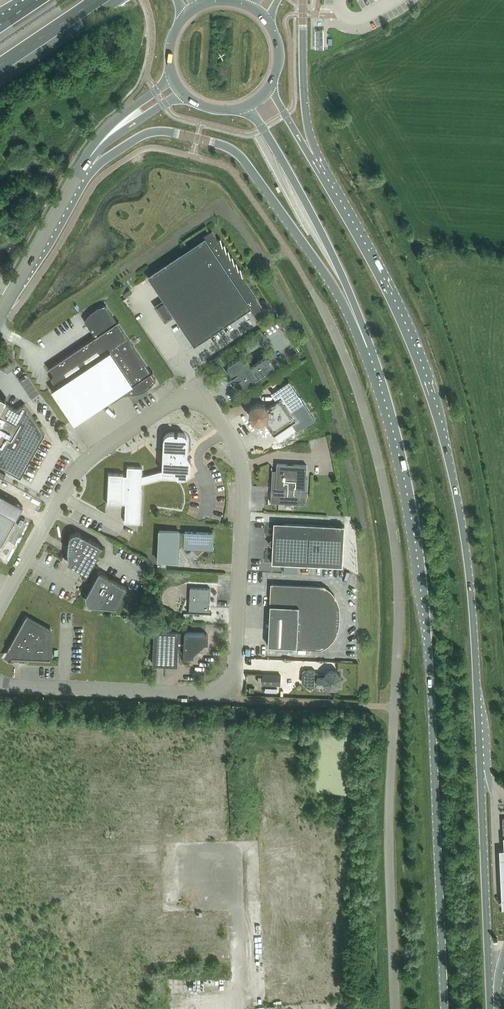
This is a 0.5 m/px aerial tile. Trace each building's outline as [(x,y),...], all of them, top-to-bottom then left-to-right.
[(324,29),(315,29),(315,42),(315,48),(324,48),(324,41),(324,29)] [(242,277),(243,276),(241,268),(238,269),(237,261),(234,263),(232,255),(230,257),(228,250),(226,251),(224,244),(222,245),(221,238),(218,240),(212,231),(202,237),(204,240),(196,245),(241,312),(249,307),(257,319),(266,312),(242,277)] [(196,245),(150,276),(166,301),(157,306),(166,319),(174,313),(194,343),(241,312),(196,245)] [(110,351),(128,339),(106,305),(104,306),(102,306),(100,307),(99,307),(97,308),(98,310),(88,317),(98,333),(110,351)] [(85,367),(110,351),(98,333),(74,350),(85,367)] [(85,367),(83,369),(74,375),(97,409),(107,402),(133,385),(137,392),(147,385),(149,387),(150,386),(152,384),(154,382),(156,379),(128,339),(110,351),(85,367)] [(74,375),(83,369),(85,367),(74,350),(48,367),(56,378),(52,381),(56,387),(74,375)] [(245,387),(259,377),(274,367),(269,359),(272,357),(267,356),(251,366),(247,359),(244,361),(240,356),(229,363),(228,364),(228,365),(227,366),(227,367),(228,368),(228,369),(232,375),(230,377),(231,377),(238,379),(239,379),(245,387)] [(74,424),(97,409),(74,375),(56,387),(51,390),(74,424)] [(290,411),(303,402),(288,380),(271,392),(276,400),(266,407),(264,404),(257,403),(250,407),(249,415),(253,421),(261,423),(264,421),(274,436),(297,420),(290,411)] [(0,397),(0,466),(20,478),(45,434),(25,404),(16,409),(5,403),(6,401),(0,397)] [(164,439),(163,440),(162,471),(151,473),(153,479),(161,477),(178,478),(182,478),(183,478),(185,478),(186,477),(187,477),(187,476),(188,476),(189,475),(189,474),(190,473),(190,472),(190,471),(191,461),(187,455),(188,441),(188,440),(188,439),(187,438),(187,437),(186,436),(186,435),(185,435),(184,434),(183,433),(182,433),(181,433),(171,432),(170,432),(169,433),(167,433),(166,434),(165,435),(165,436),(164,437),(164,438),(164,439)] [(306,478),(307,465),(277,463),(276,470),(272,470),(271,502),(306,504),(307,478),(306,478)] [(142,467),(127,467),(127,475),(123,475),(123,474),(108,473),(107,504),(122,505),(122,503),(126,503),(125,522),(140,523),(141,482),(153,479),(151,473),(142,476),(142,467)] [(2,545),(23,506),(0,493),(0,544),(2,545)] [(272,563),(342,566),(344,526),(274,522),(272,563)] [(159,530),(158,560),(178,561),(179,540),(184,540),(184,548),(192,548),(198,554),(204,548),(212,549),(213,533),(184,531),(184,533),(179,533),(179,531),(159,530)] [(68,562),(87,573),(102,546),(80,533),(79,533),(77,533),(75,533),(74,533),(73,533),(72,534),(71,535),(70,536),(70,537),(69,538),(69,539),(68,562)] [(126,587),(109,578),(102,574),(92,591),(89,589),(86,595),(86,596),(86,597),(86,598),(86,599),(86,601),(87,602),(88,603),(89,604),(90,605),(91,605),(92,605),(93,605),(117,607),(117,606),(116,606),(126,587)] [(323,587),(272,585),(271,605),(270,605),(268,645),(312,648),(312,647),(320,648),(327,644),(333,638),(336,631),(338,623),(338,613),(337,605),(335,598),(330,592),(323,587)] [(209,612),(210,588),(190,587),(189,611),(188,611),(188,612),(211,613),(212,612),(209,612)] [(27,617),(26,616),(8,649),(8,651),(8,653),(8,655),(9,656),(11,657),(13,658),(50,659),(51,631),(26,617),(27,617)] [(208,635),(206,633),(184,632),(178,632),(178,631),(154,630),(153,664),(177,665),(178,651),(184,652),(183,653),(186,656),(193,656),(194,653),(205,643),(208,643),(208,635)] [(302,681),(307,687),(314,687),(319,682),(323,682),(328,688),(335,688),(341,683),(341,676),(336,671),(329,671),(324,675),(319,675),(314,670),(307,670),(302,674),(302,681)] [(258,676),(258,682),(262,682),(262,684),(280,685),(281,675),(263,674),(262,676),(258,676)]
